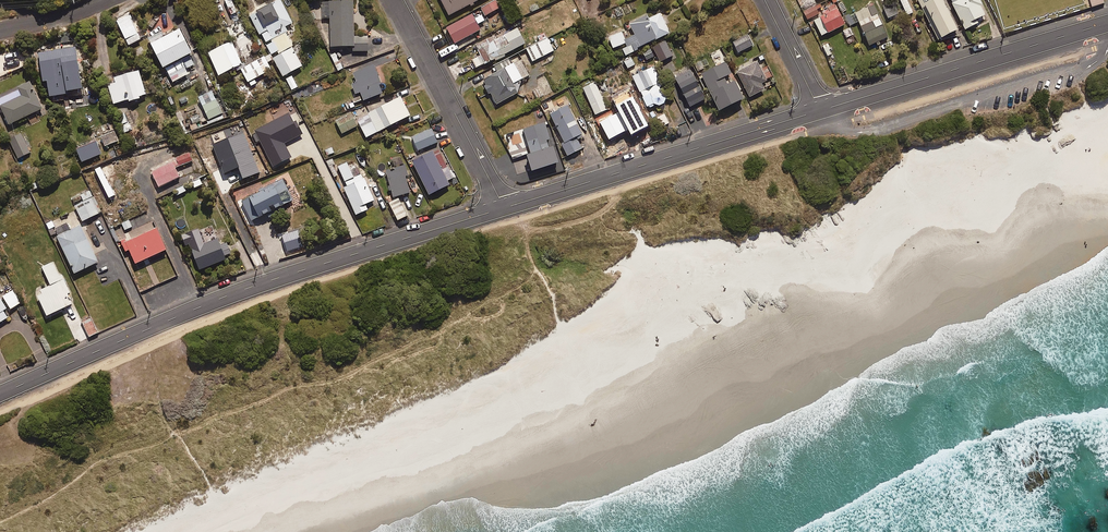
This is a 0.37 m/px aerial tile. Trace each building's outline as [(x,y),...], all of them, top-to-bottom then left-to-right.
[(261,33),(272,55),(278,52),(278,53),(293,46),(283,27),(292,23),(281,0),(278,0),(249,14),(259,34),(261,33)] [(449,15),(479,0),(442,0),(449,15)] [(500,7),(496,0),(495,0),(481,8),(485,15),(500,7)] [(958,30),(943,0),(919,0),(938,40),(958,30)] [(983,4),(981,0),(951,0),(966,29),(979,23),(977,19),(986,15),(980,5),(983,4)] [(362,36),(355,36),(353,1),(323,2),(323,18),(329,18),(331,47),(352,46),(352,51),(368,51),(367,36),(362,36)] [(846,24),(835,3),(829,6),(821,10),(823,13),(813,18),(822,36),(846,24)] [(870,45),(888,37),(874,5),(855,13),(870,45)] [(819,15),(816,6),(804,10),(807,19),(819,15)] [(890,19),(897,15),(892,6),(885,10),(890,19)] [(625,55),(635,51),(634,49),(669,33),(661,13),(648,19),(647,15),(629,23),(635,35),(624,39),(628,47),(622,49),(625,55)] [(485,21),(481,14),(474,18),(472,14),(447,28),(455,43),(481,30),(478,25),(485,21)] [(128,45),(141,39),(130,15),(116,21),(128,45)] [(728,34),(743,27),(740,21),(726,28),(728,34)] [(495,61),(506,56),(505,54),(526,43),(518,27),(495,39),(493,36),(476,45),(481,55),(472,59),(477,68),(494,59),(495,61)] [(189,34),(184,37),(180,28),(164,37),(163,35),(150,42),(163,68),(197,50),(189,34)] [(626,43),(624,39),(622,32),(609,37),(612,48),(626,43)] [(739,52),(753,45),(747,34),(733,42),(739,52)] [(533,61),(554,51),(548,37),(527,48),(533,61)] [(219,75),(242,64),(231,42),(208,53),(219,75)] [(273,58),(283,76),(302,66),(299,60),(292,48),(273,58)] [(83,88),(77,49),(66,50),(38,55),(42,82),(64,79),(66,91),(83,88)] [(195,65),(191,55),(183,59),(187,69),(195,65)] [(253,79),(271,69),(263,55),(240,69),(250,87),(256,84),(253,79)] [(497,104),(519,92),(521,80),(529,75),(520,58),(510,63),(508,58),(495,65),(499,72),(483,80),(497,104)] [(173,82),(188,74),(181,61),(166,69),(173,82)] [(743,99),(734,80),(731,74),(725,61),(702,73),(720,111),(743,99)] [(762,83),(767,80),(757,62),(738,72),(750,97),(765,89),(762,83)] [(312,77),(330,69),(327,63),(309,71),(312,77)] [(364,100),(384,93),(374,66),(354,74),(357,82),(352,84),(355,94),(360,92),(364,100)] [(660,86),(662,85),(653,66),(632,76),(649,109),(657,105),(658,106),(668,101),(660,86)] [(139,70),(130,73),(129,69),(106,76),(114,104),(129,99),(129,101),(147,96),(139,70)] [(691,106),(707,98),(691,70),(675,78),(691,106)] [(291,90),(298,87),(292,75),(286,78),(291,90)] [(43,108),(30,81),(19,86),(21,89),(0,99),(0,103),(10,124),(43,108)] [(595,115),(607,109),(596,82),(583,87),(595,115)] [(410,115),(401,97),(357,119),(366,138),(410,115)] [(627,110),(606,122),(617,141),(638,130),(640,133),(651,127),(635,98),(624,104),(627,110)] [(224,117),(217,99),(203,105),(201,102),(194,105),(196,108),(187,112),(186,108),(176,111),(185,133),(224,117)] [(578,139),(583,136),(567,104),(549,113),(564,142),(561,143),(567,156),(582,148),(578,139)] [(342,133),(357,126),(351,114),(336,121),(342,133)] [(121,139),(114,121),(89,131),(93,140),(80,145),(85,157),(107,148),(106,145),(121,139)] [(547,141),(550,140),(545,122),(523,129),(531,151),(525,153),(531,172),(560,162),(554,143),(548,145),(547,141)] [(17,158),(31,152),(20,129),(6,136),(17,158)] [(439,143),(435,133),(420,139),(424,149),(439,143)] [(240,152),(250,147),(245,137),(216,151),(221,161),(240,152)] [(180,176),(185,185),(200,177),(206,174),(193,150),(188,152),(151,172),(159,187),(180,176)] [(450,185),(449,184),(433,151),(412,161),(429,195),(450,185)] [(361,173),(353,176),(347,162),(338,166),(347,186),(344,187),(356,215),(368,209),(366,204),(374,200),(361,173)] [(387,172),(394,197),(410,192),(406,177),(408,176),(406,167),(387,172)] [(105,205),(110,202),(95,169),(90,171),(105,205)] [(252,220),(292,200),(282,180),(242,201),(252,220)] [(83,221),(100,213),(89,190),(80,194),(84,201),(75,205),(83,221)] [(398,220),(407,216),(399,198),(389,203),(398,220)] [(136,264),(166,250),(153,221),(124,234),(128,241),(122,244),(126,251),(129,250),(136,264)] [(75,273),(98,262),(80,225),(57,237),(75,273)] [(220,245),(217,239),(200,245),(197,237),(188,241),(199,270),(226,260),(224,256),(231,253),(227,243),(220,245)] [(73,304),(68,292),(70,292),(63,275),(61,276),(55,261),(42,267),(50,286),(39,291),(41,294),(38,296),(47,316),(73,304)] [(22,303),(12,286),(1,292),(11,309),(22,303)] [(89,337),(97,333),(91,318),(83,322),(89,337)]
